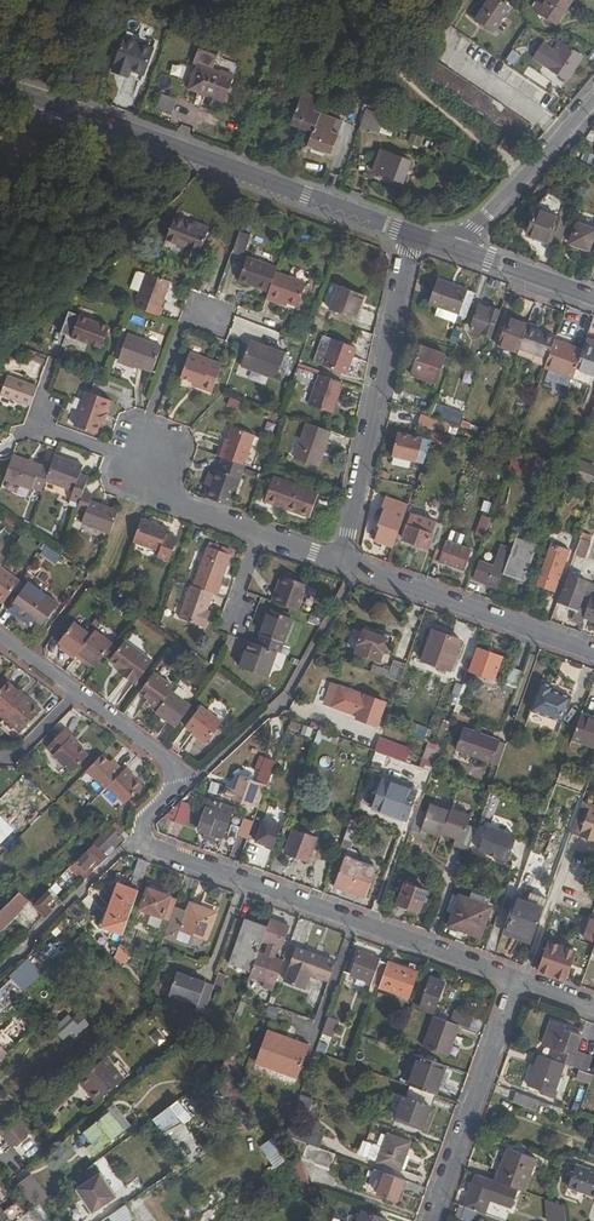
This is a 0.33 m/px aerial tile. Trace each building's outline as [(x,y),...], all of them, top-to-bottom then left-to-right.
[(582,0),(555,0),(550,7),(544,3),(539,11),(564,28),(582,0)] [(482,13),(477,21),(500,37),(516,14),(498,2),(488,17),(482,13)] [(129,39),(126,46),(154,56),(157,49),(129,39)] [(516,44),(508,57),(517,62),(525,49),(516,44)] [(126,46),(114,78),(126,83),(129,75),(145,81),(154,56),(126,46)] [(557,63),(551,72),(574,87),(590,63),(573,52),(562,67),(557,63)] [(540,132),(436,64),(426,81),(446,95),(463,106),(479,117),(493,126),(507,135),(527,147),(540,132)] [(201,70),(193,93),(229,105),(237,83),(201,70)] [(143,89),(145,81),(129,75),(126,83),(143,89)] [(319,96),(303,90),(290,126),(313,134),(321,111),(314,108),(319,96)] [(173,116),(180,101),(164,94),(157,109),(173,116)] [(200,125),(204,113),(189,108),(185,120),(200,125)] [(336,116),(321,111),(313,134),(309,145),(331,153),(339,130),(332,128),(336,116)] [(358,129),(373,134),(379,118),(364,112),(358,129)] [(420,148),(422,137),(410,134),(408,145),(420,148)] [(500,146),(509,153),(515,144),(507,138),(500,146)] [(508,156),(516,162),(524,152),(515,146),(508,156)] [(407,188),(414,167),(387,157),(379,178),(407,188)] [(561,211),(566,199),(567,197),(558,189),(552,185),(541,195),(539,203),(561,211)] [(562,239),(576,202),(566,199),(561,211),(539,203),(530,227),(562,239)] [(187,248),(202,253),(212,227),(197,221),(196,224),(176,217),(168,238),(179,242),(188,245),(187,248)] [(593,238),(593,222),(580,217),(573,237),(592,244),(593,238)] [(241,230),(233,252),(245,256),(253,234),(241,230)] [(200,257),(202,253),(187,248),(186,252),(200,257)] [(279,271),(280,266),(250,257),(241,280),(271,291),(279,271)] [(159,314),(161,315),(164,306),(162,306),(171,279),(148,271),(147,272),(141,270),(138,272),(132,287),(141,290),(135,305),(159,314)] [(308,281),(279,271),(271,291),(270,295),(300,305),(308,281)] [(439,280),(438,281),(455,288),(456,286),(439,280)] [(461,315),(469,291),(456,286),(455,288),(438,281),(430,304),(439,307),(436,315),(456,322),(459,314),(461,315)] [(368,296),(342,286),(333,310),(359,320),(368,296)] [(461,315),(468,317),(476,294),(469,291),(461,315)] [(493,336),(501,312),(491,308),(490,312),(481,309),(473,329),(493,336)] [(103,348),(111,326),(70,311),(62,333),(103,348)] [(519,353),(528,326),(529,324),(510,317),(500,345),(519,353)] [(555,341),(557,337),(528,326),(519,353),(518,355),(547,365),(555,341)] [(131,328),(122,353),(130,357),(131,356),(138,359),(138,360),(156,367),(165,341),(131,328)] [(316,361),(326,365),(336,339),(325,335),(316,361)] [(326,365),(347,373),(351,363),(354,364),(359,349),(336,339),(326,365)] [(254,340),(252,343),(268,349),(270,345),(254,340)] [(588,340),(585,347),(593,350),(593,342),(588,340)] [(584,351),(555,341),(547,365),(546,368),(574,378),(577,370),(584,351)] [(268,349),(252,343),(244,365),(278,378),(288,352),(270,345),(268,349)] [(428,373),(439,377),(446,355),(422,346),(415,368),(428,373)] [(585,347),(584,351),(577,370),(593,376),(593,350),(585,347)] [(183,377),(196,382),(197,380),(205,383),(204,387),(214,391),(224,364),(193,352),(183,377)] [(47,356),(39,353),(36,360),(44,364),(47,356)] [(130,357),(122,353),(121,356),(137,362),(138,360),(138,359),(131,356),(130,357)] [(334,412),(345,382),(322,373),(312,403),(334,412)] [(437,384),(439,377),(428,373),(427,380),(437,384)] [(2,393),(31,404),(38,385),(9,375),(2,393)] [(114,400),(89,391),(78,425),(99,433),(103,422),(106,423),(114,400)] [(232,396),(230,405),(241,408),(243,399),(232,396)] [(457,426),(460,427),(465,412),(437,402),(432,417),(440,419),(457,426)] [(432,417),(421,413),(418,423),(436,429),(437,426),(440,419),(432,417)] [(440,419),(437,426),(455,432),(457,426),(440,419)] [(325,451),(333,430),(310,422),(297,458),(317,466),(322,450),(325,451)] [(233,427),(222,456),(246,465),(257,435),(233,427)] [(393,454),(425,461),(432,439),(398,432),(393,454)] [(320,467),(325,451),(322,450),(317,466),(320,467)] [(43,462),(14,452),(5,476),(34,487),(35,485),(44,488),(47,478),(52,464),(43,460),(43,462)] [(57,452),(52,464),(47,478),(76,489),(72,497),(81,501),(86,489),(90,477),(90,475),(82,472),(85,463),(57,452)] [(206,497),(231,506),(246,465),(222,456),(206,497)] [(574,468),(589,474),(593,462),(578,457),(574,468)] [(540,472),(544,460),(537,458),(533,469),(540,472)] [(553,461),(545,458),(539,476),(546,479),(553,461)] [(529,466),(512,460),(509,469),(526,475),(529,466)] [(556,482),(567,486),(571,477),(574,468),(563,464),(556,482)] [(571,477),(593,485),(593,475),(589,474),(574,468),(571,477)] [(274,477),(266,501),(311,518),(320,492),(274,477)] [(111,532),(120,509),(92,498),(94,492),(86,489),(81,501),(79,506),(88,510),(83,521),(111,532)] [(376,538),(395,546),(410,504),(387,495),(383,504),(386,506),(380,523),(382,524),(376,538)] [(70,503),(79,507),(79,506),(81,501),(72,497),(70,503)] [(439,548),(443,538),(447,525),(439,522),(438,521),(414,512),(405,537),(429,546),(431,546),(439,548)] [(478,532),(486,535),(492,517),(484,514),(478,532)] [(142,519),(134,541),(160,551),(159,557),(171,560),(179,538),(167,534),(169,527),(142,519)] [(439,548),(436,558),(465,568),(472,549),(443,538),(439,548)] [(578,547),(576,554),(587,557),(593,541),(581,538),(578,547)] [(509,558),(505,570),(528,578),(539,546),(517,539),(509,558)] [(209,547),(230,554),(232,549),(211,542),(209,547)] [(550,557),(567,562),(571,548),(554,543),(550,557)] [(215,593),(220,595),(223,586),(222,585),(233,555),(230,554),(209,547),(208,546),(193,585),(215,593)] [(593,578),(593,551),(590,549),(581,573),(593,578)] [(476,577),(499,586),(505,570),(509,558),(499,555),(495,566),(482,561),(476,577)] [(556,591),(567,562),(550,557),(540,585),(556,591)] [(18,579),(11,573),(0,565),(0,601),(1,602),(18,579)] [(11,573),(18,579),(22,573),(15,567),(11,573)] [(590,580),(572,573),(563,600),(581,607),(590,580)] [(280,592),(285,577),(282,576),(276,591),(280,592)] [(273,601),(298,610),(307,584),(285,577),(280,592),(276,591),(273,601)] [(27,591),(30,587),(25,582),(21,586),(27,591)] [(193,585),(192,585),(181,617),(207,628),(211,616),(207,615),(208,611),(215,593),(193,585)] [(31,586),(30,587),(27,591),(21,586),(6,607),(14,613),(17,610),(31,621),(32,619),(40,624),(57,602),(43,591),(41,593),(31,586)] [(120,589),(117,594),(134,606),(138,601),(120,589)] [(593,620),(593,599),(592,598),(585,617),(593,620)] [(575,607),(570,621),(578,624),(583,610),(575,607)] [(316,608),(314,613),(323,617),(325,612),(316,608)] [(264,634),(260,644),(278,651),(282,652),(294,617),(271,609),(262,633),(264,634)] [(91,624),(94,626),(101,616),(98,614),(91,624)] [(73,655),(89,633),(72,621),(57,641),(60,643),(67,648),(64,651),(71,657),(73,655)] [(380,633),(381,629),(368,624),(366,628),(380,633)] [(359,647),(366,629),(356,626),(349,643),(359,647)] [(392,633),(381,629),(380,633),(366,628),(366,629),(359,647),(357,652),(381,661),(392,633)] [(83,658),(94,665),(110,643),(92,629),(89,633),(73,655),(81,660),(83,658)] [(464,642),(436,632),(425,660),(453,671),(464,642)] [(108,659),(118,667),(124,672),(123,674),(134,683),(151,659),(123,638),(108,659)] [(260,644),(247,640),(244,648),(249,650),(246,657),(242,666),(269,676),(278,651),(260,644)] [(504,657),(480,648),(472,671),(497,680),(504,657)] [(377,665),(375,671),(402,682),(408,664),(396,660),(392,671),(377,665)] [(206,665),(215,671),(217,669),(208,662),(206,665)] [(508,683),(519,687),(525,671),(514,667),(508,683)] [(170,683),(152,670),(137,690),(148,698),(152,701),(170,683)] [(23,696),(6,680),(0,686),(0,715),(2,717),(23,696)] [(570,707),(574,694),(541,682),(527,721),(560,733),(564,722),(560,720),(566,705),(570,707)] [(173,685),(170,683),(152,701),(158,705),(169,690),(173,685)] [(367,694),(341,685),(339,689),(333,686),(327,701),(333,704),(333,706),(359,716),(361,711),(380,719),(386,704),(367,696),(367,694)] [(190,705),(169,690),(158,705),(156,707),(154,710),(174,726),(190,705)] [(24,694),(23,696),(2,717),(18,731),(39,709),(24,694)] [(222,720),(199,704),(184,725),(198,734),(197,737),(206,743),(222,720)] [(584,714),(576,738),(593,745),(593,718),(584,714)] [(304,723),(293,719),(290,725),(301,729),(304,723)] [(413,722),(409,733),(423,738),(427,727),(413,722)] [(85,754),(73,743),(67,737),(69,735),(62,728),(45,747),(52,754),(51,755),(68,772),(85,754)] [(494,762),(502,741),(466,728),(459,749),(494,762)] [(67,737),(73,743),(76,740),(69,735),(67,737)] [(393,745),(383,741),(380,749),(390,752),(393,745)] [(501,765),(509,744),(502,741),(494,762),(501,765)] [(435,769),(444,744),(438,742),(430,766),(435,769)] [(111,755),(103,747),(87,765),(106,782),(108,781),(124,763),(113,754),(111,755)] [(373,751),(371,760),(383,763),(385,754),(373,751)] [(228,794),(261,807),(278,759),(268,756),(260,779),(244,774),(238,788),(231,785),(228,794)] [(136,772),(126,762),(108,781),(125,798),(141,781),(134,774),(136,772)] [(463,781),(464,781),(466,774),(445,766),(443,774),(463,781)] [(591,787),(592,783),(593,780),(564,770),(562,776),(591,787)] [(442,774),(435,771),(434,772),(432,779),(439,781),(442,774)] [(386,778),(420,790),(421,786),(388,774),(386,778)] [(376,805),(409,817),(420,790),(386,778),(376,805)] [(205,836),(210,838),(224,800),(212,796),(201,827),(208,829),(205,836)] [(224,800),(210,838),(218,840),(220,834),(225,836),(236,804),(224,800)] [(179,804),(168,814),(187,820),(191,808),(179,804)] [(408,820),(409,817),(376,805),(375,808),(408,820)] [(420,811),(412,833),(427,838),(430,832),(438,835),(440,832),(445,834),(452,811),(433,805),(429,814),(420,811)] [(593,809),(584,806),(573,835),(583,838),(593,809)] [(456,846),(471,851),(479,828),(470,825),(473,815),(453,808),(452,811),(445,834),(458,839),(456,846)] [(593,809),(583,838),(593,842),(593,810),(593,809)] [(248,838),(252,819),(241,816),(236,835),(248,838)] [(277,845),(285,824),(269,818),(261,840),(277,845)] [(361,821),(353,818),(343,847),(351,850),(361,821)] [(111,823),(120,832),(124,828),(115,819),(111,823)] [(102,852),(120,832),(111,823),(107,828),(92,842),(102,852)] [(499,857),(510,861),(519,838),(489,828),(481,851),(493,855),(493,853),(499,855),(499,857)] [(320,837),(297,829),(289,851),(312,859),(320,837)] [(70,865),(83,878),(90,871),(84,865),(93,857),(97,861),(104,854),(102,852),(92,842),(70,865)] [(346,859),(376,870),(377,867),(347,856),(346,859)] [(151,860),(143,857),(137,873),(138,873),(146,876),(151,860)] [(368,894),(376,870),(346,859),(337,883),(368,894)] [(121,881),(114,902),(133,910),(146,876),(138,873),(134,885),(121,881)] [(429,889),(409,882),(401,902),(421,910),(429,889)] [(49,886),(46,889),(51,895),(55,892),(49,886)] [(172,894),(149,886),(142,907),(164,915),(172,894)] [(33,902),(45,914),(52,907),(46,901),(51,895),(46,889),(33,902)] [(16,891),(0,907),(0,927),(26,901),(16,891)] [(51,895),(58,902),(62,898),(55,892),(51,895)] [(485,902),(472,897),(472,899),(463,896),(459,906),(457,906),(454,915),(456,916),(453,924),(481,935),(486,923),(488,924),(491,917),(488,916),(492,906),(485,904),(485,902)] [(190,911),(177,906),(171,923),(197,932),(209,937),(221,904),(205,899),(203,905),(194,901),(190,911)] [(515,935),(531,941),(543,909),(514,899),(501,935),(513,939),(515,935)] [(106,924),(126,931),(133,910),(114,902),(106,924)] [(268,927),(264,940),(282,947),(290,925),(271,918),(268,927)] [(264,940),(268,927),(247,920),(232,962),(252,969),(259,951),(264,940)] [(171,923),(167,935),(193,944),(197,932),(171,923)] [(513,939),(530,945),(531,941),(515,935),(513,939)] [(548,942),(537,971),(566,981),(577,952),(548,942)] [(279,948),(268,944),(264,953),(259,951),(252,969),(249,978),(265,983),(263,988),(272,991),(283,961),(276,958),(279,948)] [(25,989),(52,960),(38,947),(11,976),(25,989)] [(332,980),(339,962),(299,948),(288,981),(308,988),(313,974),(332,980)] [(391,963),(391,962),(383,959),(383,958),(363,950),(354,974),(369,980),(366,985),(373,988),(375,982),(383,985),(391,963)] [(383,985),(382,987),(410,997),(420,967),(407,962),(406,968),(391,963),(383,985)] [(216,986),(217,984),(180,970),(172,992),(210,1005),(216,986)] [(231,974),(222,971),(217,984),(216,986),(226,990),(231,974)] [(444,982),(430,977),(420,1007),(433,1012),(444,982)] [(18,994),(9,983),(0,990),(0,1009),(18,994)] [(298,1011),(302,998),(284,993),(280,1006),(298,1011)] [(279,1018),(282,1008),(274,1005),(270,1015),(279,1018)] [(464,1023),(470,1026),(474,1015),(458,1010),(455,1020),(464,1023)] [(455,1020),(438,1015),(427,1045),(450,1054),(456,1037),(459,1038),(464,1023),(455,1020)] [(570,1066),(587,1072),(592,1057),(575,1052),(581,1036),(565,1030),(567,1026),(550,1020),(541,1045),(551,1049),(548,1058),(570,1066)] [(290,1039),(292,1035),(269,1027),(268,1030),(290,1039)] [(312,1044),(292,1035),(290,1039),(268,1030),(258,1058),(270,1063),(269,1067),(300,1079),(312,1044)] [(456,1037),(450,1054),(453,1055),(459,1038),(456,1037)] [(413,1061),(420,1064),(423,1056),(416,1053),(413,1061)] [(110,1054),(106,1057),(116,1069),(120,1066),(117,1062),(110,1054)] [(548,1058),(540,1055),(529,1086),(543,1091),(542,1094),(556,1099),(558,1092),(555,1091),(565,1064),(548,1058)] [(436,1093),(446,1064),(423,1056),(420,1064),(413,1084),(436,1093)] [(94,1081),(105,1094),(135,1070),(127,1060),(120,1066),(116,1069),(106,1057),(82,1076),(89,1084),(94,1081)] [(120,1066),(127,1060),(125,1057),(117,1062),(120,1066)] [(440,1094),(450,1065),(446,1064),(436,1093),(438,1093),(440,1094)] [(100,1098),(105,1094),(94,1081),(89,1084),(100,1098)] [(413,1084),(411,1084),(399,1118),(428,1129),(430,1126),(428,1125),(434,1105),(438,1093),(436,1093),(413,1084)] [(540,1101),(516,1092),(513,1102),(537,1111),(539,1105),(540,1101)] [(316,1098),(304,1093),(299,1106),(310,1110),(313,1108),(316,1098)] [(182,1105),(161,1113),(179,1160),(201,1152),(182,1105)] [(129,1127),(116,1110),(92,1129),(99,1139),(93,1145),(98,1152),(129,1127)] [(34,1131),(22,1117),(4,1131),(16,1146),(34,1131)] [(294,1121),(289,1134),(290,1135),(309,1142),(322,1147),(328,1133),(294,1121)] [(281,1134),(263,1145),(277,1168),(294,1157),(281,1134)] [(309,1142),(290,1135),(301,1170),(305,1180),(313,1183),(305,1160),(303,1159),(309,1142)] [(404,1169),(413,1144),(390,1136),(386,1148),(378,1145),(374,1146),(371,1153),(373,1157),(381,1160),(382,1161),(404,1169)] [(322,1147),(309,1142),(303,1159),(305,1160),(332,1169),(337,1153),(322,1147)] [(513,1147),(500,1182),(520,1189),(529,1192),(542,1159),(513,1147)] [(593,1195),(593,1171),(592,1171),(592,1169),(580,1164),(577,1169),(572,1167),(569,1173),(575,1175),(571,1186),(593,1195)] [(400,1201),(408,1179),(377,1167),(368,1192),(388,1199),(389,1196),(400,1201)] [(99,1171),(115,1194),(118,1192),(102,1170),(99,1171)] [(94,1208),(115,1194),(99,1171),(78,1186),(94,1208)] [(500,1182),(481,1175),(469,1206),(488,1213),(493,1198),(514,1206),(520,1189),(500,1182)] [(318,1194),(320,1187),(313,1185),(311,1192),(318,1194)] [(91,1210),(94,1208),(78,1186),(76,1188),(91,1210)] [(549,1199),(550,1220),(559,1220),(570,1220),(569,1207),(550,1200),(549,1199)] [(37,1207),(33,1201),(18,1211),(20,1214),(17,1216),(16,1215),(14,1216),(1,1200),(0,1201),(0,1220),(18,1220),(37,1207)] [(360,1220),(390,1220),(364,1210),(360,1220)]
